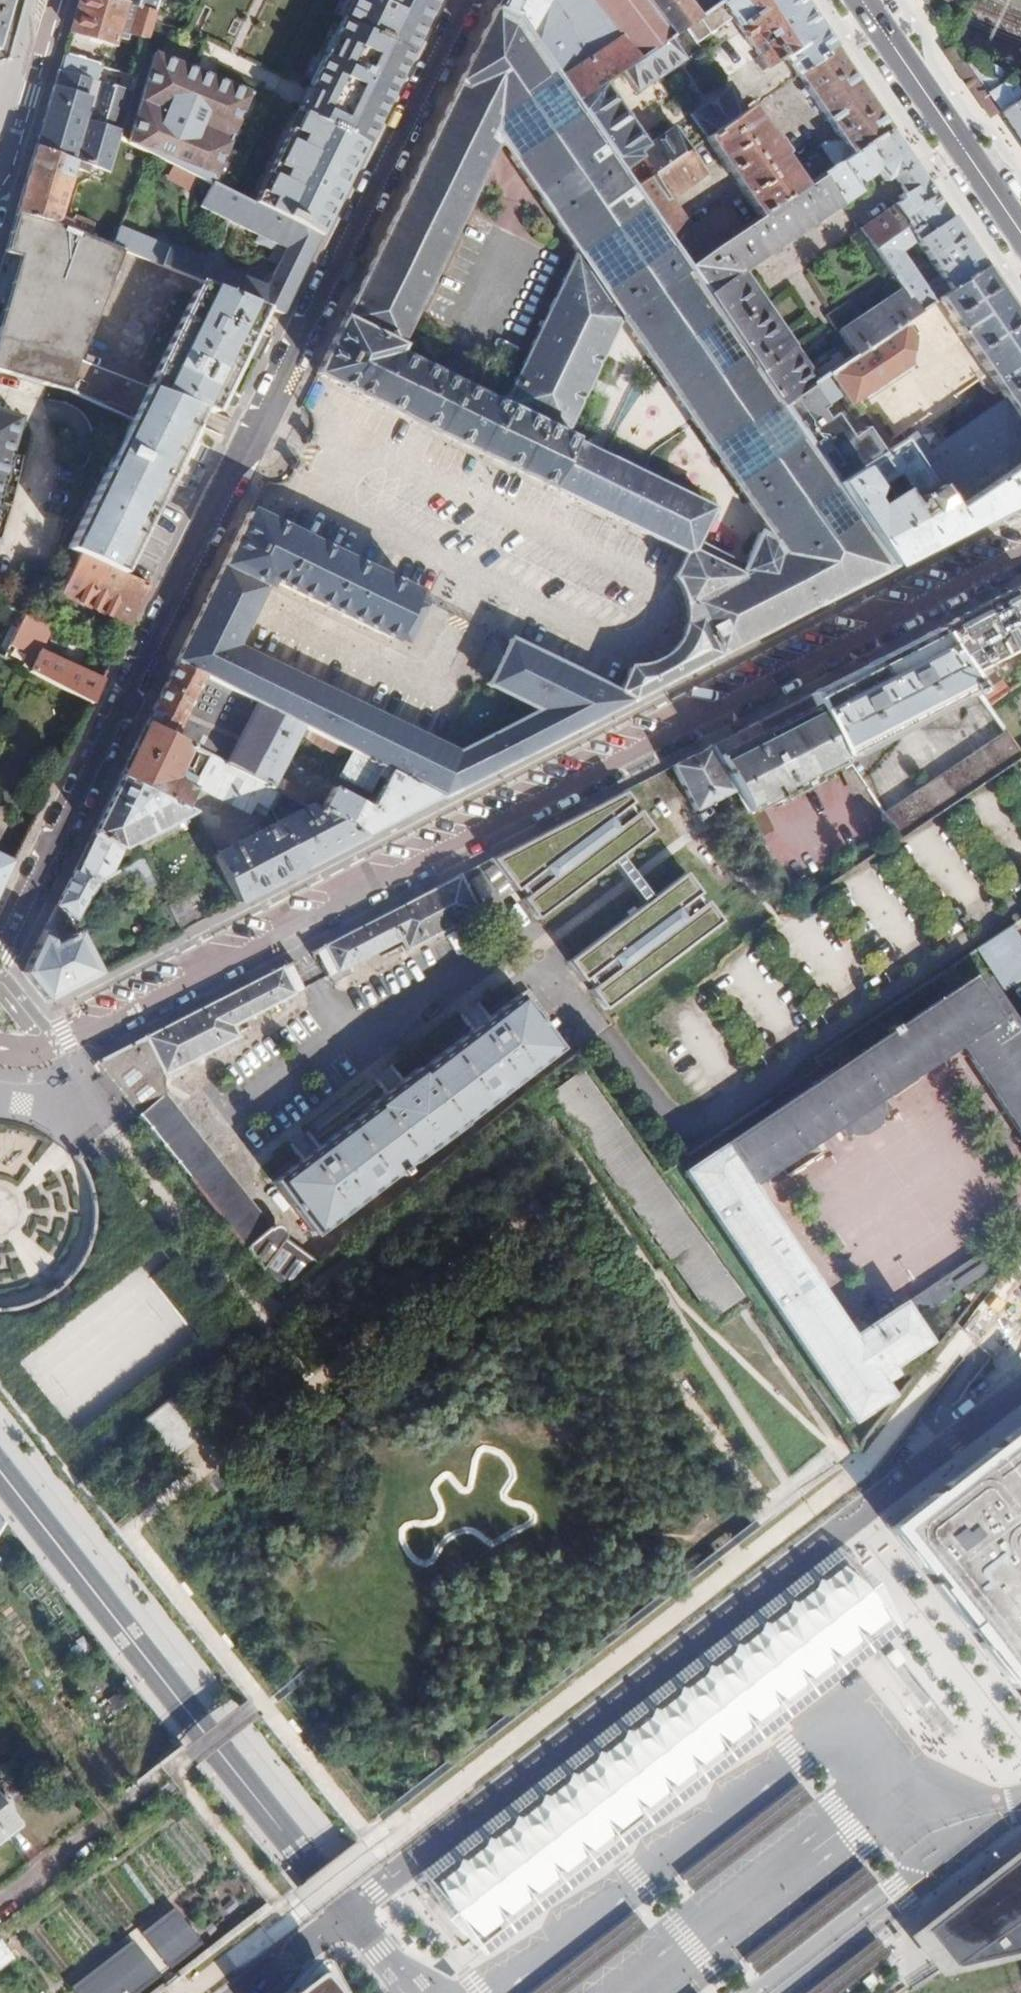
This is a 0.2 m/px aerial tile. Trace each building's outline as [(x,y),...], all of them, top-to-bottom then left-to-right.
[(2,51),(17,0),(0,0),(0,50),(2,51)] [(116,0),(82,0),(72,32),(115,45),(127,3),(116,0)] [(127,3),(139,7),(157,13),(160,0),(116,0),(127,3)] [(319,240),(436,0),(376,0),(372,8),(355,0),(354,0),(251,207),(319,240)] [(496,13),(521,25),(574,102),(604,82),(621,72),(635,63),(590,0),(502,0),(496,13)] [(635,63),(669,39),(688,26),(694,22),(679,0),(590,0),(635,63)] [(836,49),(832,42),(806,4),(803,0),(724,0),(700,18),(694,22),(688,26),(699,42),(733,18),(762,60),(757,64),(763,74),(785,59),(796,76),(836,49)] [(130,36),(148,41),(157,13),(139,7),(130,36)] [(269,583),(396,645),(419,598),(250,515),(177,663),(276,714),(306,730),(326,740),(442,800),(724,654),(891,567),(835,486),(781,407),(753,365),(688,270),(661,230),(634,191),(623,173),(574,102),(521,25),(496,13),(318,376),(685,557),(674,581),(680,588),(685,598),(687,606),(688,615),(687,626),(685,636),(680,645),(674,654),(665,661),(657,666),(649,669),(641,671),(628,672),(617,697),(508,642),(486,690),(537,714),(454,758),(236,650),(269,583)] [(635,63),(621,72),(636,94),(684,60),(669,39),(635,63)] [(836,168),(891,130),(860,84),(836,49),(796,76),(842,144),(826,154),(836,168)] [(65,54),(37,146),(75,157),(109,168),(133,92),(97,81),(101,65),(65,54)] [(966,63),(985,91),(994,105),(1001,115),(1020,96),(1020,77),(974,58),(966,63)] [(153,59),(127,146),(135,150),(210,187),(241,95),(153,59)] [(647,146),(604,82),(574,102),(623,173),(641,161),(652,177),(690,152),(673,128),(647,146)] [(1001,115),(1020,142),(1020,144),(1020,96),(1001,115)] [(747,110),(706,140),(728,173),(771,144),(747,110)] [(753,365),(781,407),(817,382),(741,272),(840,204),(842,207),(870,188),(866,181),(878,173),(885,182),(893,177),(905,194),(900,198),(902,202),(858,232),(872,252),(904,229),(909,235),(918,230),(924,237),(950,218),(891,130),(836,168),(803,191),(760,220),(742,232),(688,270),(753,365)] [(728,173),(736,185),(778,155),(781,153),(773,142),(771,144),(728,173)] [(75,157),(37,146),(31,168),(18,212),(54,225),(55,226),(71,232),(90,240),(94,226),(75,219),(74,223),(57,217),(75,157)] [(661,230),(688,270),(742,232),(727,210),(693,234),(669,199),(704,174),(690,152),(652,177),(634,191),(661,230)] [(736,185),(760,220),(803,191),(778,155),(736,185)] [(264,311),(281,318),(292,295),(319,240),(251,207),(210,187),(199,211),(261,241),(259,247),(274,255),(270,263),(278,268),(266,289),(120,230),(113,249),(125,254),(200,284),(264,311)] [(18,212),(7,249),(21,254),(3,314),(0,313),(0,370),(87,397),(133,421),(71,552),(81,557),(121,577),(202,410),(148,390),(77,364),(125,254),(113,249),(90,240),(71,232),(55,226),(54,225),(18,212)] [(904,229),(872,252),(901,295),(915,315),(937,301),(985,268),(964,238),(950,218),(924,237),(918,230),(909,235),(904,229)] [(985,268),(937,301),(980,365),(985,372),(1005,403),(917,462),(951,513),(1007,475),(1020,465),(1020,322),(985,268)] [(259,321),(264,311),(200,284),(194,296),(259,321)] [(902,324),(915,315),(901,295),(840,336),(854,357),(902,324)] [(258,365),(270,340),(254,331),(259,321),(194,296),(148,390),(202,410),(214,414),(241,357),(258,365)] [(781,407),(835,486),(884,456),(850,406),(908,366),(913,340),(902,324),(854,357),(817,382),(781,407)] [(850,406),(884,456),(904,443),(917,462),(1005,403),(985,372),(935,405),(908,366),(850,406)] [(0,411),(0,530),(10,499),(13,483),(18,456),(9,452),(20,417),(0,411)] [(891,567),(1020,500),(1020,495),(1007,475),(951,513),(917,462),(904,443),(884,456),(835,486),(891,567)] [(1020,495),(1020,465),(1007,475),(1020,495)] [(130,628),(148,590),(121,577),(81,557),(64,597),(130,628)] [(933,634),(963,679),(1003,658),(1001,652),(1015,644),(1018,649),(1020,647),(1020,589),(933,634)] [(50,631),(22,616),(7,649),(27,659),(23,668),(92,705),(104,680),(42,650),(50,631)] [(933,634),(808,698),(835,761),(972,691),(963,679),(933,634)] [(177,663),(147,726),(189,747),(209,758),(245,777),(276,714),(177,663)] [(709,749),(731,793),(742,815),(758,841),(769,834),(755,810),(837,767),(835,761),(808,698),(709,749)] [(276,714),(245,777),(274,791),(306,730),(276,714)] [(147,726),(121,778),(184,809),(195,786),(199,780),(186,773),(180,785),(172,780),(189,747),(147,726)] [(883,817),(899,842),(1011,766),(1020,760),(1003,736),(883,817)] [(295,802),(310,810),(321,816),(349,830),(367,839),(368,839),(404,820),(442,800),(326,740),(314,766),(343,781),(351,767),(359,771),(345,798),(307,779),(295,802)] [(709,749),(673,767),(696,812),(731,793),(709,749)] [(258,805),(273,812),(283,796),(274,791),(245,777),(209,758),(199,780),(195,786),(253,815),(258,805)] [(1020,760),(1011,766),(1020,780),(1020,760)] [(851,768),(840,774),(854,796),(866,789),(851,768)] [(76,871),(100,882),(101,880),(113,875),(124,850),(194,814),(184,809),(121,778),(76,871)] [(622,793),(491,860),(517,893),(521,889),(527,897),(523,899),(539,919),(570,895),(577,890),(652,831),(636,811),(632,814),(626,806),(630,803),(622,793)] [(280,825),(304,872),(330,858),(367,839),(349,830),(321,816),(310,810),(280,825)] [(280,825),(216,857),(241,904),(249,900),(304,872),(280,825)] [(15,862),(0,855),(0,894),(15,862)] [(146,857),(117,873),(126,889),(155,874),(146,857)] [(71,913),(100,882),(76,871),(58,907),(71,913)] [(596,985),(591,989),(607,1010),(721,920),(706,900),(702,902),(696,896),(700,893),(685,873),(609,932),(602,937),(569,962),(586,982),(591,979),(596,985)] [(483,914),(461,876),(323,946),(338,973),(403,940),(409,951),(483,914)] [(570,895),(602,937),(609,932),(577,890),(570,895)] [(171,908),(184,933),(210,920),(196,895),(171,908)] [(153,914),(167,942),(184,933),(171,908),(170,905),(153,914)] [(974,950),(997,984),(1020,967),(1020,941),(1011,926),(974,950)] [(59,946),(46,932),(26,973),(49,1003),(102,976),(80,936),(59,946)] [(323,946),(316,950),(330,977),(338,973),(323,946)] [(290,962),(281,967),(295,994),(304,990),(290,962)] [(92,1064),(131,1110),(284,1291),(325,1258),(272,1226),(163,1097),(165,1074),(239,1038),(233,1026),(295,994),(281,967),(92,1064)] [(683,1175),(852,1421),(892,1394),(883,1382),(897,1372),(892,1365),(928,1340),(913,1318),(994,1263),(985,1248),(903,1304),(900,1300),(851,1334),(746,1182),(834,1123),(842,1134),(850,1129),(865,1131),(878,1120),(880,1108),(887,1103),(880,1091),(956,1039),(1020,1133),(1020,1037),(985,983),(976,988),(970,980),(683,1175)] [(518,1085),(528,1097),(537,1090),(527,1076),(561,1051),(520,998),(422,1071),(419,1068),(369,1105),(372,1108),(273,1182),(314,1237),(518,1085)] [(537,1090),(528,1097),(541,1114),(558,1103),(713,1320),(742,1300),(581,1073),(543,1099),(537,1090)] [(66,1301),(94,1221),(86,1155),(15,1130),(0,1132),(0,1310),(66,1301)] [(165,1401),(140,1421),(171,1458),(196,1438),(165,1401)] [(887,1529),(1011,1688),(1020,1677),(1020,1425),(967,1467),(943,1485),(887,1529)] [(413,1900),(846,1563),(838,1553),(404,1889),(413,1900)] [(846,1563),(413,1900),(454,1954),(888,1617),(846,1563)] [(896,1627),(888,1617),(454,1954),(462,1964),(863,1653),(896,1627)] [(84,1631),(68,1642),(78,1659),(95,1648),(84,1631)] [(129,1674),(122,1666),(111,1674),(118,1683),(129,1674)] [(106,1730),(97,1737),(104,1747),(113,1740),(106,1730)] [(811,1799),(800,1784),(680,1878),(691,1893),(811,1799)] [(0,1808),(0,1835),(13,1825),(2,1811),(0,1808)] [(1007,1862),(995,1872),(987,1877),(979,1883),(975,1886),(920,1927),(928,1939),(935,1949),(940,1956),(944,1962),(950,1970),(1020,1956),(1020,1851),(1007,1862)] [(876,1883),(864,1868),(743,1961),(755,1976),(876,1883)] [(139,1931),(173,1977),(208,1951),(175,1905),(139,1931)] [(634,1913),(532,1992),(564,1992),(646,1928),(634,1913)] [(875,1939),(807,1992),(841,1992),(888,1956),(875,1939)] [(76,1992),(152,1992),(164,1984),(129,1940),(70,1986),(76,1992)] [(320,1974),(317,1973),(314,1973),(312,1974),(288,1992),(335,1992),(320,1974)]
